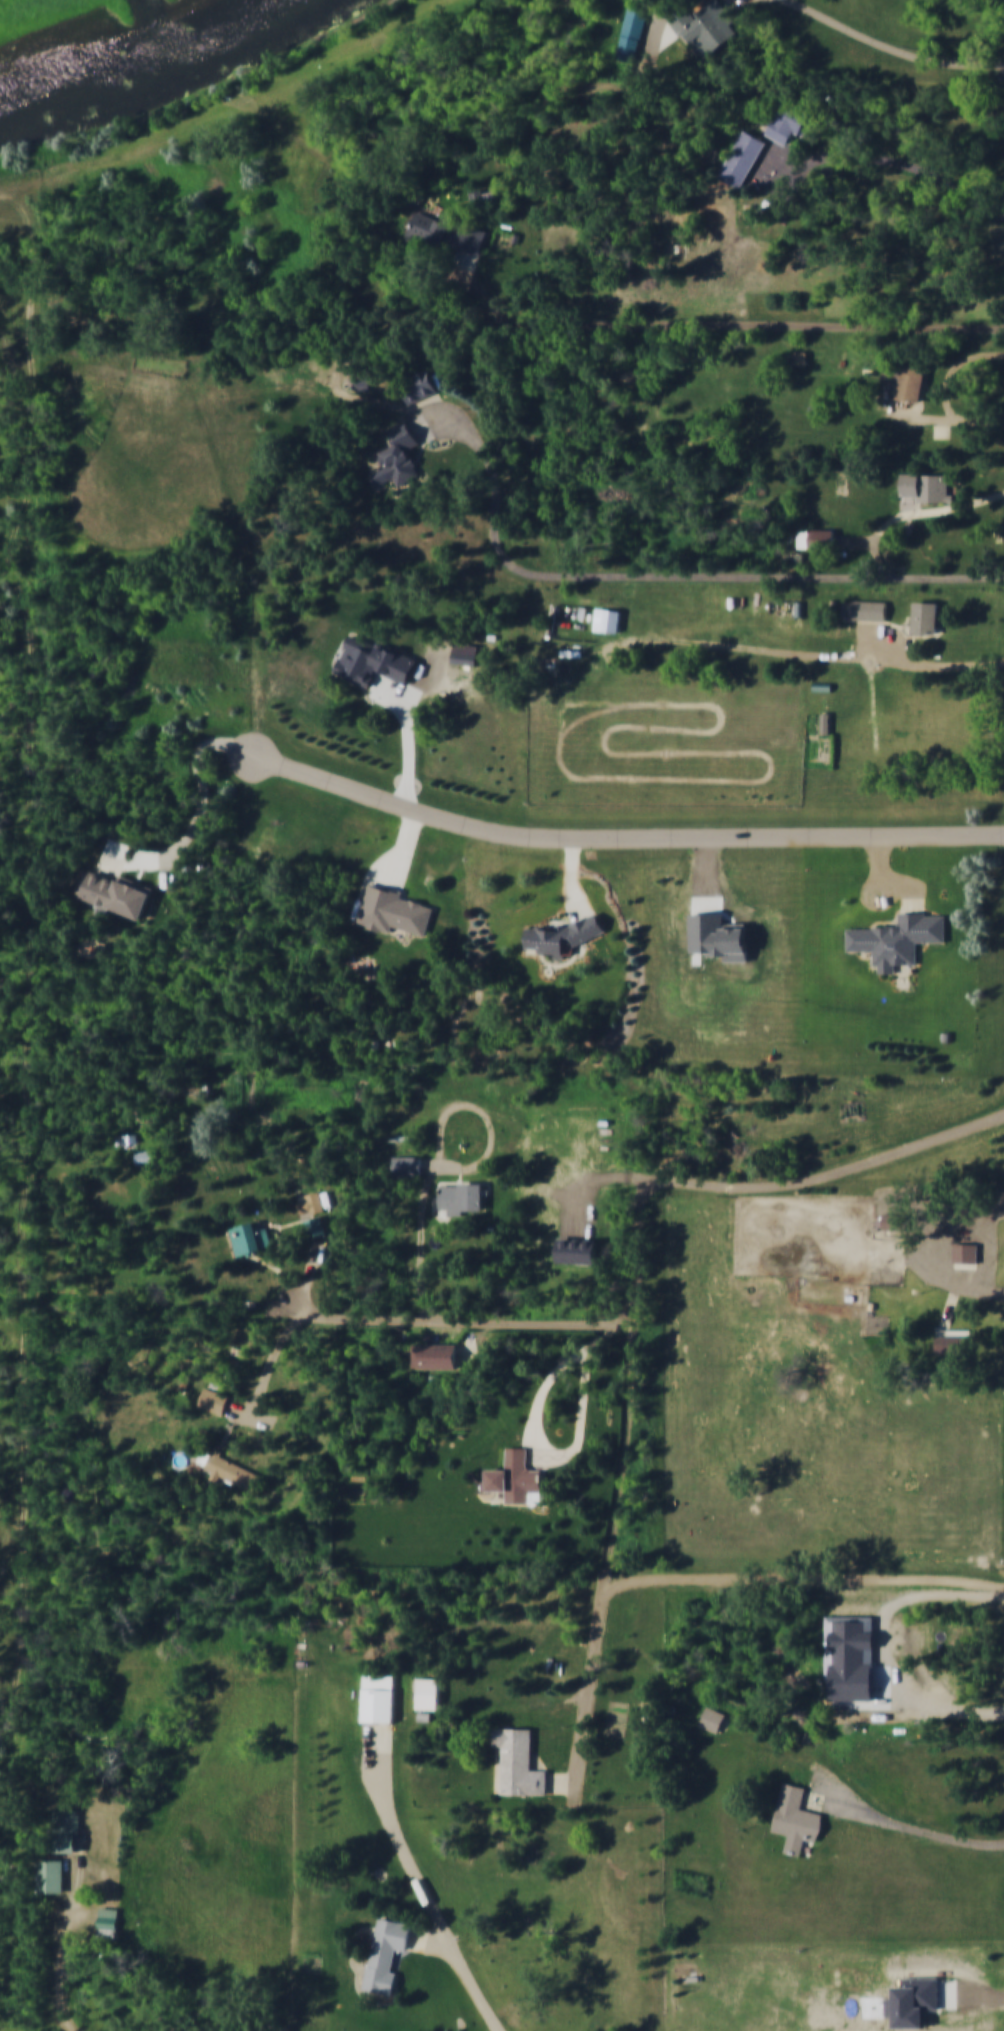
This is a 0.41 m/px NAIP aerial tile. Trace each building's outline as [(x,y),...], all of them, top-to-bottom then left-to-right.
[(697,17),(717,0),(721,0),(746,30),(708,62),(678,26),(671,18),(687,5),(697,17)] [(631,7),(651,12),(646,33),(640,60),(619,55),(631,7)] [(787,98),(818,116),(807,136),(801,133),(794,146),(772,134),(780,119),(776,118),(787,98)] [(747,131),(769,144),(760,161),(744,188),(722,176),(747,131)] [(471,192),(484,189),(485,193),(496,190),(499,201),(475,207),(471,192)] [(420,211),(461,227),(462,222),(490,232),(482,254),(471,250),(436,237),(435,241),(432,240),(430,245),(410,238),(420,211)] [(665,241),(665,254),(671,254),(671,265),(688,265),(688,241),(665,241)] [(799,352),(811,352),(810,366),(798,365),(799,352)] [(887,362),(930,370),(924,403),(900,399),(903,384),(894,382),(884,380),(887,362)] [(352,366),(371,366),(371,386),(352,386),(352,366)] [(402,383),(431,371),(440,392),(428,397),(412,404),(402,383)] [(410,422),(417,436),(421,444),(408,451),(422,477),(401,488),(396,478),(392,481),(386,469),(389,467),(382,454),(399,445),(392,432),(410,422)] [(907,475),(951,475),(951,495),(956,495),(956,505),(921,504),(921,498),(907,497),(907,475)] [(800,531),(838,532),(838,540),(838,550),(800,550),(800,531)] [(846,602),(890,603),(889,622),(875,621),(845,621),(846,602)] [(918,604),(942,604),(941,636),(917,635),(918,604)] [(600,610),(626,613),(623,635),(612,634),(597,632),(600,610)] [(349,624),(415,654),(404,681),(379,670),(368,694),(326,675),(349,624)] [(456,661),(481,663),(483,640),(458,637),(456,661)] [(93,873),(106,878),(153,897),(143,924),(82,900),(93,873)] [(372,884),(391,890),(404,894),(403,900),(436,910),(427,939),(394,929),(392,935),(359,924),(372,884)] [(693,911),(727,911),(727,920),(748,920),(749,962),(723,962),(723,953),(693,954),(693,911)] [(530,929),(559,931),(560,927),(572,928),(587,920),(600,914),(609,933),(577,949),(576,958),(545,956),(545,951),(529,950),(530,929)] [(903,915),(915,915),(928,915),(928,918),(948,918),(948,944),(920,944),(920,967),(899,967),(899,976),(882,976),(882,968),(876,968),(876,953),(851,953),(851,931),(877,931),(877,929),(903,928),(903,915)] [(137,1143),(137,1133),(116,1133),(116,1143),(137,1143)] [(135,1150),(135,1163),(152,1163),(152,1150),(135,1150)] [(424,1152),(386,1153),(387,1173),(420,1172),(424,1152)] [(440,1186),(481,1187),(480,1210),(461,1210),(461,1220),(449,1219),(449,1210),(439,1210),(440,1186)] [(299,1203),(308,1201),(307,1197),(322,1193),(328,1214),(312,1218),(311,1213),(303,1215),(299,1203)] [(880,1212),(912,1215),(911,1231),(879,1229),(880,1212)] [(304,1225),(322,1219),(327,1237),(317,1239),(309,1242),(304,1225)] [(232,1232),(265,1222),(274,1250),(241,1260),(232,1232)] [(599,1238),(558,1236),(557,1261),(598,1263),(599,1238)] [(980,1241),(953,1240),(952,1261),(979,1262),(980,1241)] [(936,1330),(971,1329),(971,1353),(937,1353),(936,1330)] [(425,1347),(463,1348),(462,1372),(425,1372),(425,1347)] [(209,1391),(234,1399),(231,1408),(228,1417),(203,1409),(209,1391)] [(218,1450),(227,1454),(224,1460),(265,1478),(257,1495),(208,1472),(218,1450)] [(512,1450),(533,1451),(533,1468),(535,1472),(546,1473),(546,1495),(534,1494),(534,1506),(511,1506),(511,1497),(495,1496),(495,1476),(511,1476),(512,1450)] [(832,1615),(833,1700),(875,1700),(875,1615),(832,1615)] [(366,1676),(397,1677),(395,1728),(365,1727),(366,1676)] [(422,1684),(443,1685),(442,1717),(421,1716),(422,1684)] [(709,1711),(729,1719),(725,1728),(722,1736),(702,1728),(709,1711)] [(497,1731),(534,1732),(534,1775),(551,1775),(551,1782),(551,1800),(506,1800),(506,1750),(496,1750),(497,1731)] [(788,1786),(809,1792),(807,1801),(804,1812),(826,1818),(819,1846),(807,1843),(803,1860),(788,1857),(792,1840),(775,1836),(788,1786)] [(58,1813),(87,1814),(86,1860),(57,1860),(58,1813)] [(497,1856),(505,1857),(507,1830),(500,1829),(497,1856)] [(37,1865),(65,1865),(65,1898),(37,1898),(37,1865)] [(104,1910),(123,1911),(121,1942),(102,1941),(104,1910)] [(381,1921),(417,1928),(414,1940),(411,1956),(399,1953),(394,1976),(397,1977),(392,2002),(364,1996),(381,1921)] [(943,1978),(944,2014),(926,2014),(926,2030),(895,2030),(895,2018),(887,2018),(887,1997),(895,1997),(895,1987),(904,1987),(904,1978),(943,1978)]
